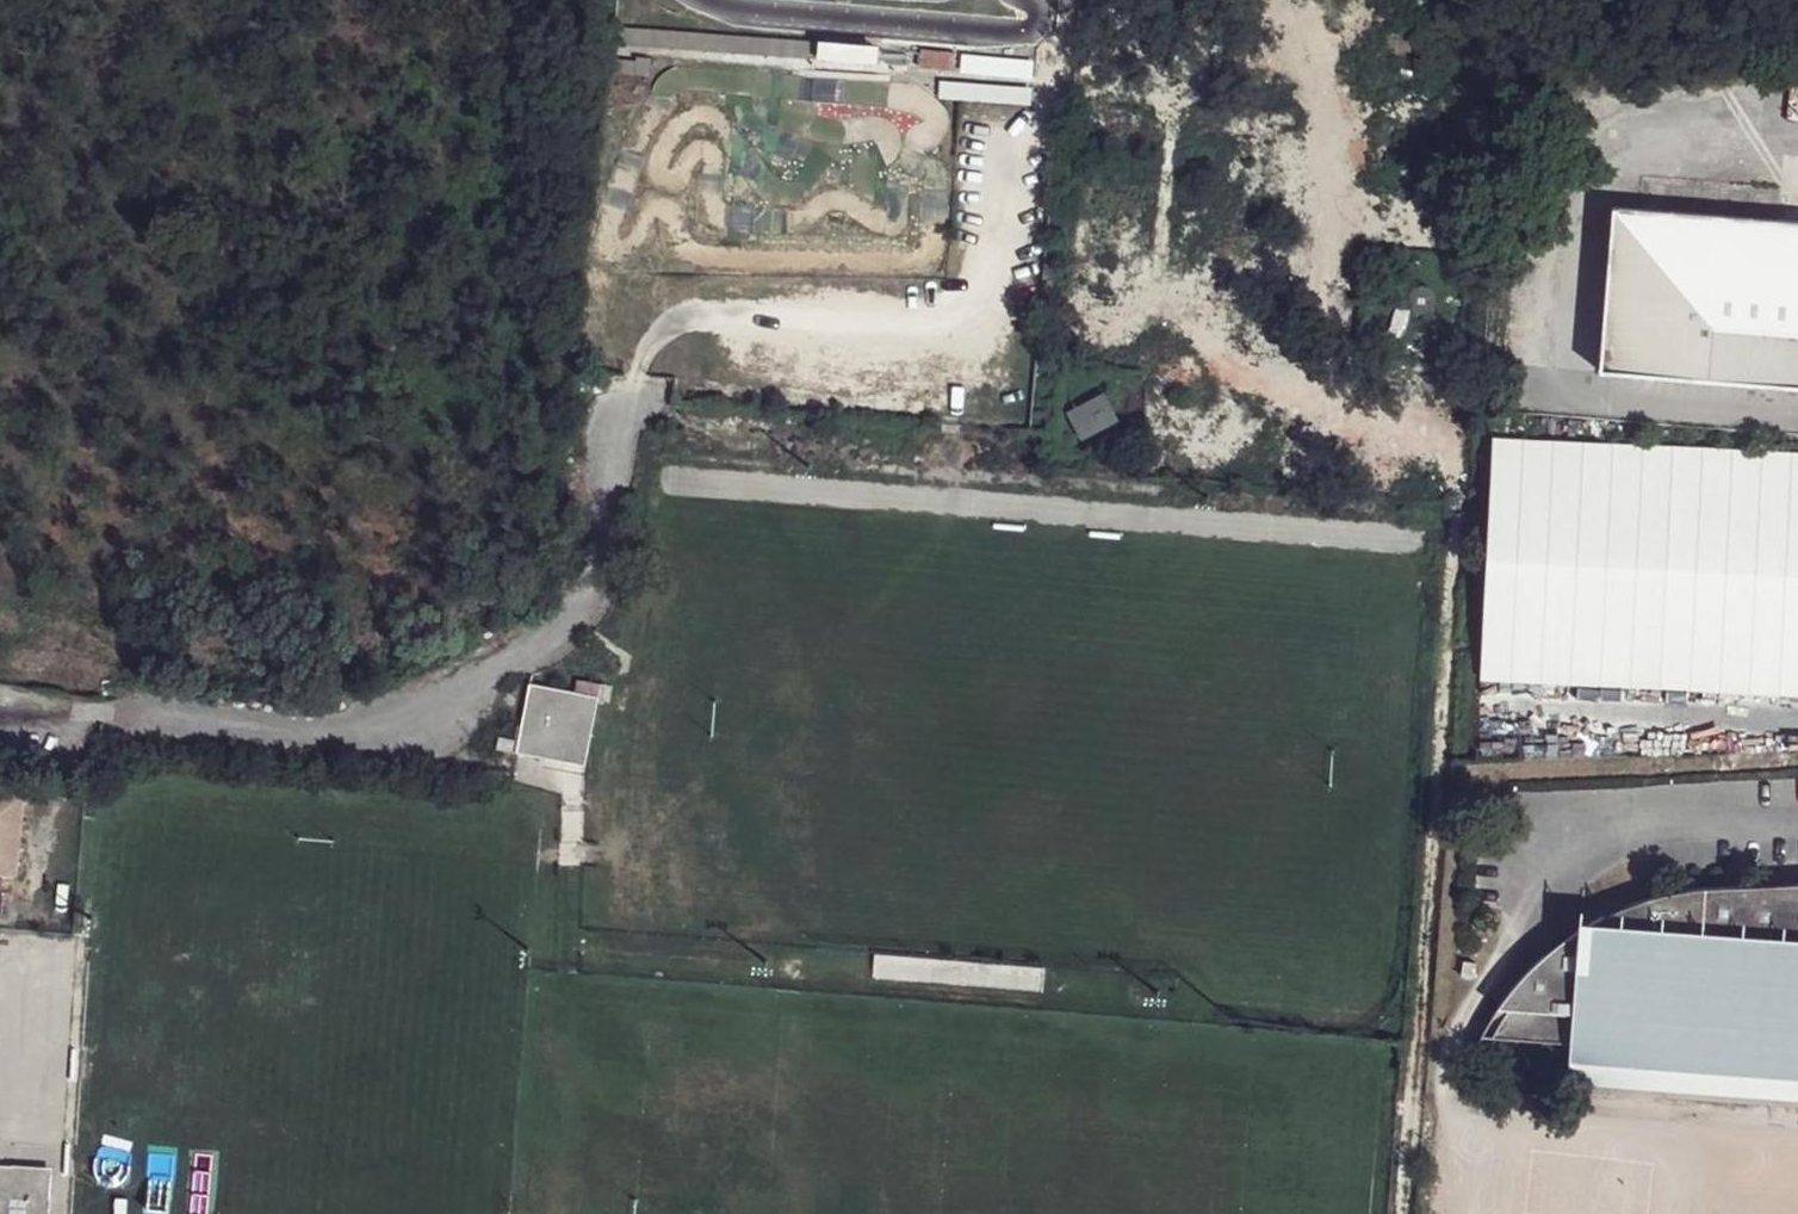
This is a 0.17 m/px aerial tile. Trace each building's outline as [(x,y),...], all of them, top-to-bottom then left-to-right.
[(817,41),(619,27),(618,44),(816,59),(817,41)] [(841,45),(820,43),(819,58),(840,60),(841,45)] [(859,47),(841,45),(840,60),(858,61),(859,47)] [(880,48),(859,47),(858,61),(879,62),(880,48)] [(940,51),(922,49),(920,67),(938,69),(940,51)] [(1035,59),(940,51),(938,69),(1033,77),(1035,59)] [(1002,85),(943,80),(941,98),(1001,102),(1002,85)] [(1600,371),(1797,387),(1797,221),(1613,207),(1600,371)] [(1424,292),(1416,291),(1414,291),(1408,296),(1405,303),(1407,311),(1408,312),(1415,317),(1422,316),(1429,312),(1432,304),(1430,297),(1424,292)] [(1116,422),(1101,396),(1064,415),(1078,442),(1116,422)] [(1497,439),(1485,676),(1797,692),(1797,456),(1497,439)] [(593,693),(522,679),(512,737),(495,735),(492,749),(541,757),(544,743),(572,747),(577,722),(588,723),(593,693)] [(541,757),(580,764),(588,723),(577,722),(572,747),(544,743),(541,757)] [(18,874),(26,791),(0,788),(0,873),(18,874)] [(1569,1061),(1797,1076),(1797,884),(1721,888),(1696,889),(1670,893),(1647,899),(1625,907),(1588,921),(1580,921),(1579,930),(1557,945),(1543,957),(1530,968),(1514,985),(1498,1008),(1482,1036),(1571,1043),(1569,1061)] [(814,947),(812,976),(1108,1001),(1111,971),(814,947)] [(1569,1061),(1568,1082),(1797,1099),(1797,1076),(1569,1061)] [(42,1198),(49,1198),(49,1177),(11,1173),(12,1166),(0,1166),(0,1213),(41,1213),(42,1198)]
